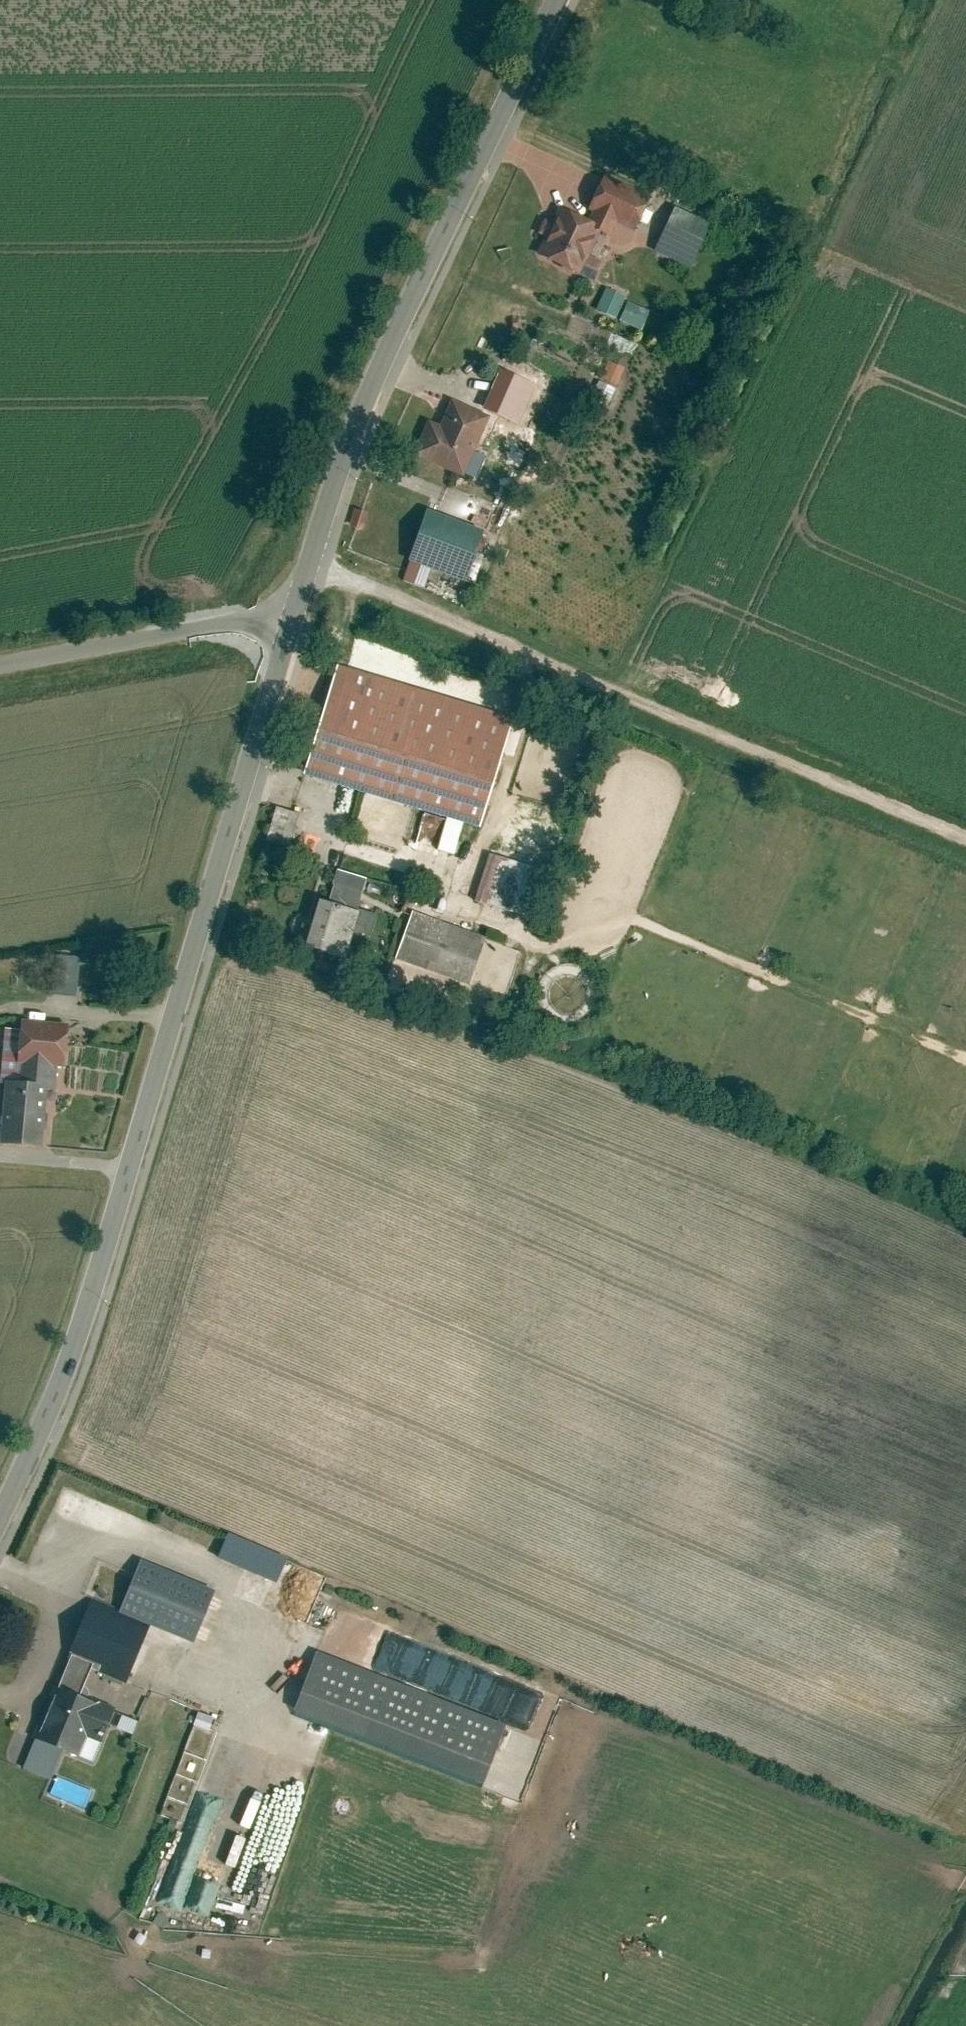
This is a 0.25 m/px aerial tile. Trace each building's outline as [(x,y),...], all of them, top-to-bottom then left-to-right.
[(651,193),(610,176),(597,209),(604,212),(600,221),(619,229),(623,220),(638,226),(651,193)] [(605,225),(564,208),(546,251),(587,268),(605,225)] [(710,242),(674,224),(662,249),(697,266),(710,242)] [(628,295),(612,288),(605,306),(621,312),(628,295)] [(654,311),(634,302),(627,318),(648,326),(654,311)] [(504,380),(500,389),(518,396),(522,387),(504,380)] [(619,387),(605,382),(598,399),(612,405),(619,387)] [(500,389),(496,398),(514,405),(518,396),(500,389)] [(496,398),(492,407),(510,415),(514,405),(496,398)] [(493,415),(457,400),(447,424),(436,419),(423,451),(470,470),(493,415)] [(483,534),(426,513),(406,564),(463,586),(483,534)] [(404,675),(407,659),(363,651),(360,666),(404,675)] [(351,669),(317,774),(490,830),(524,725),(351,669)] [(271,839),(295,847),(305,814),(281,806),(271,839)] [(536,867),(495,853),(479,899),(520,913),(536,867)] [(346,873),(336,905),(365,914),(375,882),(346,873)] [(330,903),(316,946),(351,957),(365,914),(336,905),(330,903)] [(487,933),(419,912),(403,964),(470,985),(487,933)] [(58,960),(54,996),(77,999),(80,962),(58,960)] [(122,1002),(106,1000),(106,1008),(122,1009),(122,1002)] [(23,1065),(28,1066),(25,1089),(11,1087),(5,1145),(44,1149),(49,1091),(57,1092),(59,1069),(66,1069),(70,1029),(27,1025),(23,1065)] [(234,1531),(222,1557),(282,1583),(293,1557),(234,1531)] [(131,1681),(154,1625),(199,1643),(221,1589),(147,1559),(126,1609),(97,1597),(28,1768),(55,1779),(67,1750),(83,1757),(92,1736),(109,1743),(123,1708),(86,1693),(99,1660),(106,1663),(104,1670),(131,1681)] [(323,1650),(299,1711),(489,1784),(513,1723),(323,1650)] [(203,1712),(199,1726),(214,1731),(219,1717),(203,1712)] [(219,1750),(172,1911),(230,1928),(276,1771),(264,1768),(265,1763),(219,1750)]
